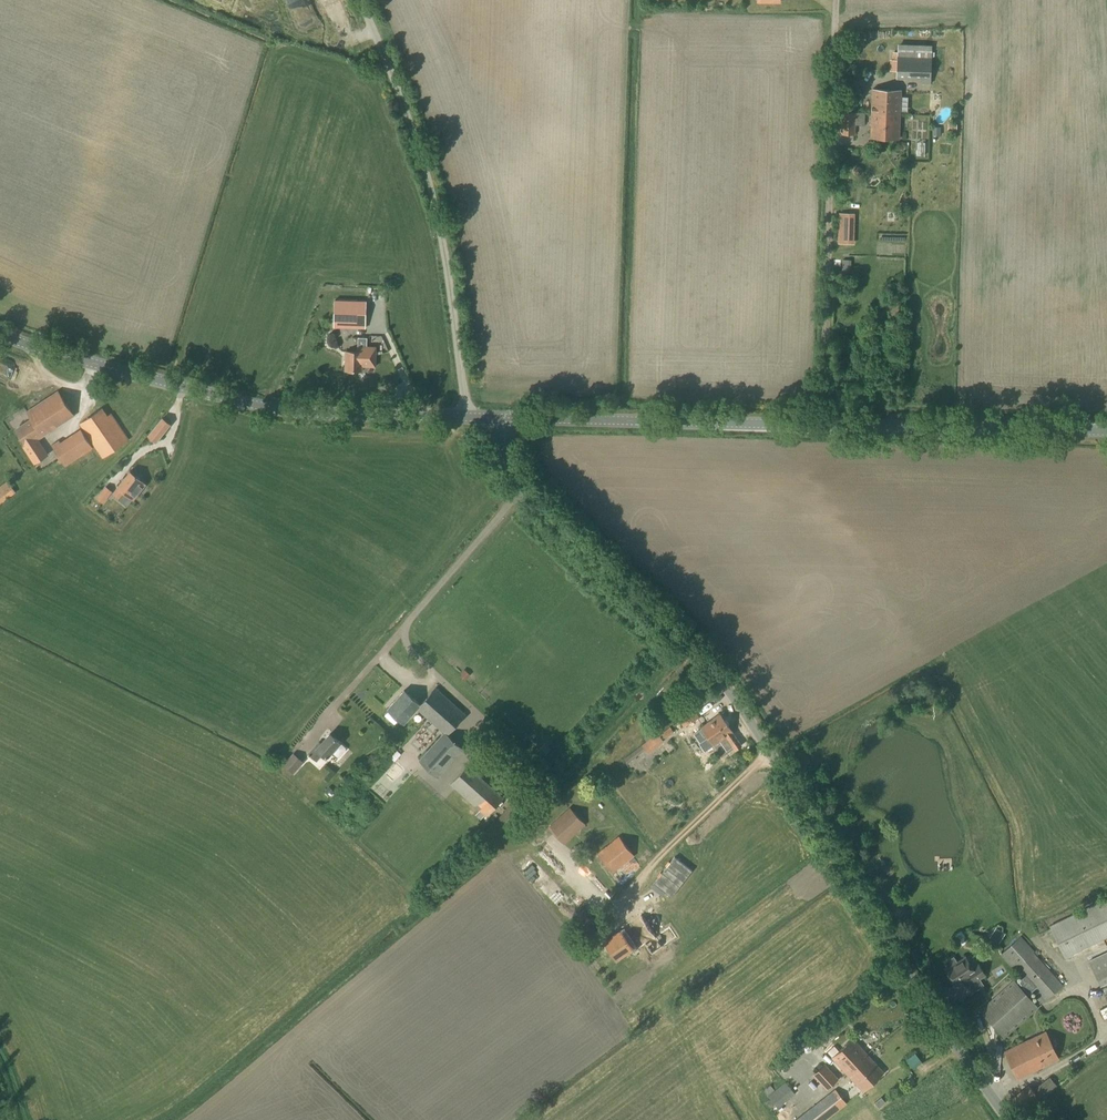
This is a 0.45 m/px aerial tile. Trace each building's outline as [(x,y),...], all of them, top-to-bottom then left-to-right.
[(931,84),(932,47),(897,46),(896,79),(921,80),(921,84),(931,84)] [(871,113),(900,114),(901,90),(872,89),(871,113)] [(854,135),(854,112),(842,112),(841,134),(854,135)] [(899,139),(900,114),(871,113),(870,138),(899,139)] [(855,214),(839,213),(838,242),(854,243),(855,214)] [(366,329),(366,301),(334,300),(334,328),(366,329)] [(375,367),(375,347),(357,346),(357,351),(345,351),(345,370),(362,371),(362,366),(375,367)] [(37,438),(38,440),(74,416),(58,391),(27,412),(31,419),(15,430),(26,446),(37,438)] [(108,415),(102,407),(79,424),(103,459),(129,440),(111,413),(108,415)] [(156,443),(171,425),(162,417),(147,436),(156,443)] [(48,455),(38,440),(37,438),(26,446),(24,447),(34,464),(48,455)] [(73,461),(60,442),(59,440),(51,445),(54,450),(65,467),(73,461)] [(133,500),(146,484),(130,472),(113,493),(120,499),(124,493),(133,500)] [(17,493),(7,480),(0,486),(0,506),(17,493)] [(103,503),(113,492),(105,486),(96,497),(103,503)] [(465,715),(436,689),(420,704),(404,690),(387,709),(404,724),(417,709),(443,733),(418,761),(438,779),(464,750),(447,734),(465,715)] [(684,728),(699,717),(686,697),(670,708),(684,728)] [(741,745),(732,732),(719,714),(701,727),(709,738),(702,743),(707,750),(725,737),(735,750),(741,745)] [(665,739),(674,732),(670,727),(661,734),(665,739)] [(345,748),(340,743),(330,733),(318,747),(316,745),(308,754),(316,761),(321,755),(325,758),(331,752),(337,757),(340,757),(346,750),(345,748)] [(648,754),(664,742),(657,733),(624,759),(627,763),(645,750),(648,754)] [(402,761),(405,753),(399,751),(396,759),(402,761)] [(294,774),(304,762),(293,753),(283,764),(294,774)] [(486,817),(504,798),(467,765),(450,784),(479,811),(475,815),(480,820),(484,815),(486,817)] [(564,845),(586,825),(570,807),(548,827),(564,845)] [(612,874),(634,856),(618,836),(608,844),(608,845),(596,853),(612,874)] [(957,873),(957,861),(943,861),(943,872),(957,873)] [(629,925),(603,942),(616,961),(632,950),(633,952),(645,945),(651,954),(663,946),(640,915),(628,923),(629,925)] [(1060,939),(1068,959),(1106,943),(1106,920),(1060,939)] [(999,944),(1005,934),(996,927),(989,937),(999,944)] [(1042,1005),(1063,985),(1034,952),(1035,951),(1021,936),(1000,954),(1022,978),(1020,979),(1042,1005)] [(958,963),(954,956),(944,962),(948,969),(945,970),(955,985),(971,975),(975,982),(985,975),(978,964),(972,967),(966,958),(958,963)] [(1004,1039),(1039,1007),(1013,979),(979,1010),(1004,1039)] [(976,981),(971,987),(978,994),(984,989),(976,981)] [(1017,1079),(1059,1059),(1046,1032),(1004,1052),(1017,1079)] [(847,1074),(868,1055),(851,1038),(831,1057),(847,1074)] [(868,1055),(847,1074),(863,1091),(884,1072),(868,1055)] [(827,1089),(837,1079),(823,1065),(814,1074),(827,1089)] [(1040,1100),(1057,1086),(1049,1077),(1032,1091),(1028,1086),(1009,1100),(1020,1115),(1040,1100)] [(774,1111),(796,1093),(786,1081),(776,1090),(771,1084),(764,1090),(770,1098),(766,1101),(774,1111)] [(847,1104),(835,1089),(795,1119),(827,1119),(847,1104)] [(885,1095),(878,1099),(881,1106),(889,1102),(885,1095)]
